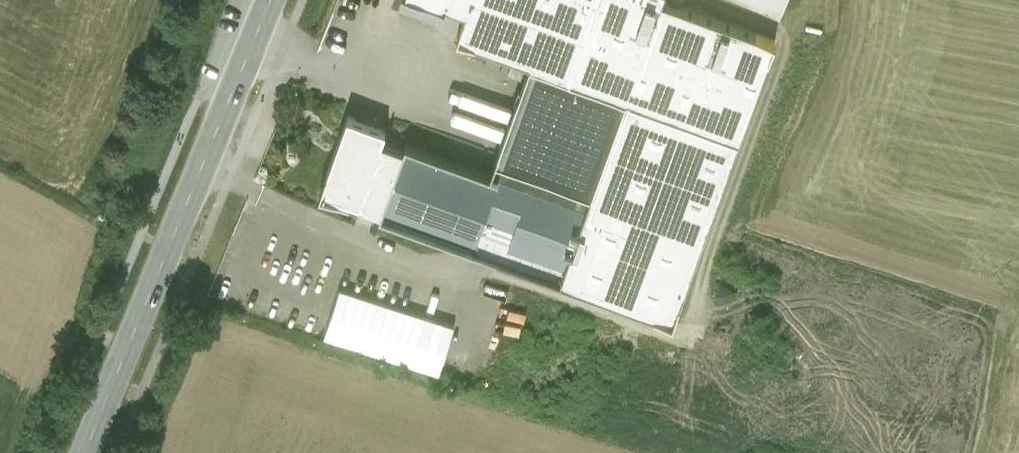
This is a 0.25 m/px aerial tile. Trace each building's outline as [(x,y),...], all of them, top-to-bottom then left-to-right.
[(442,4),(443,1),(451,4),(448,12),(455,15),(459,7),(466,9),(457,34),(531,61),(490,172),(405,141),(403,146),(382,138),(386,127),(348,113),(327,170),(327,169),(320,189),(350,200),(351,200),(359,203),(359,202),(380,210),(379,213),(474,248),(474,247),(673,319),(775,38),(670,0),(431,0),(442,4)]
